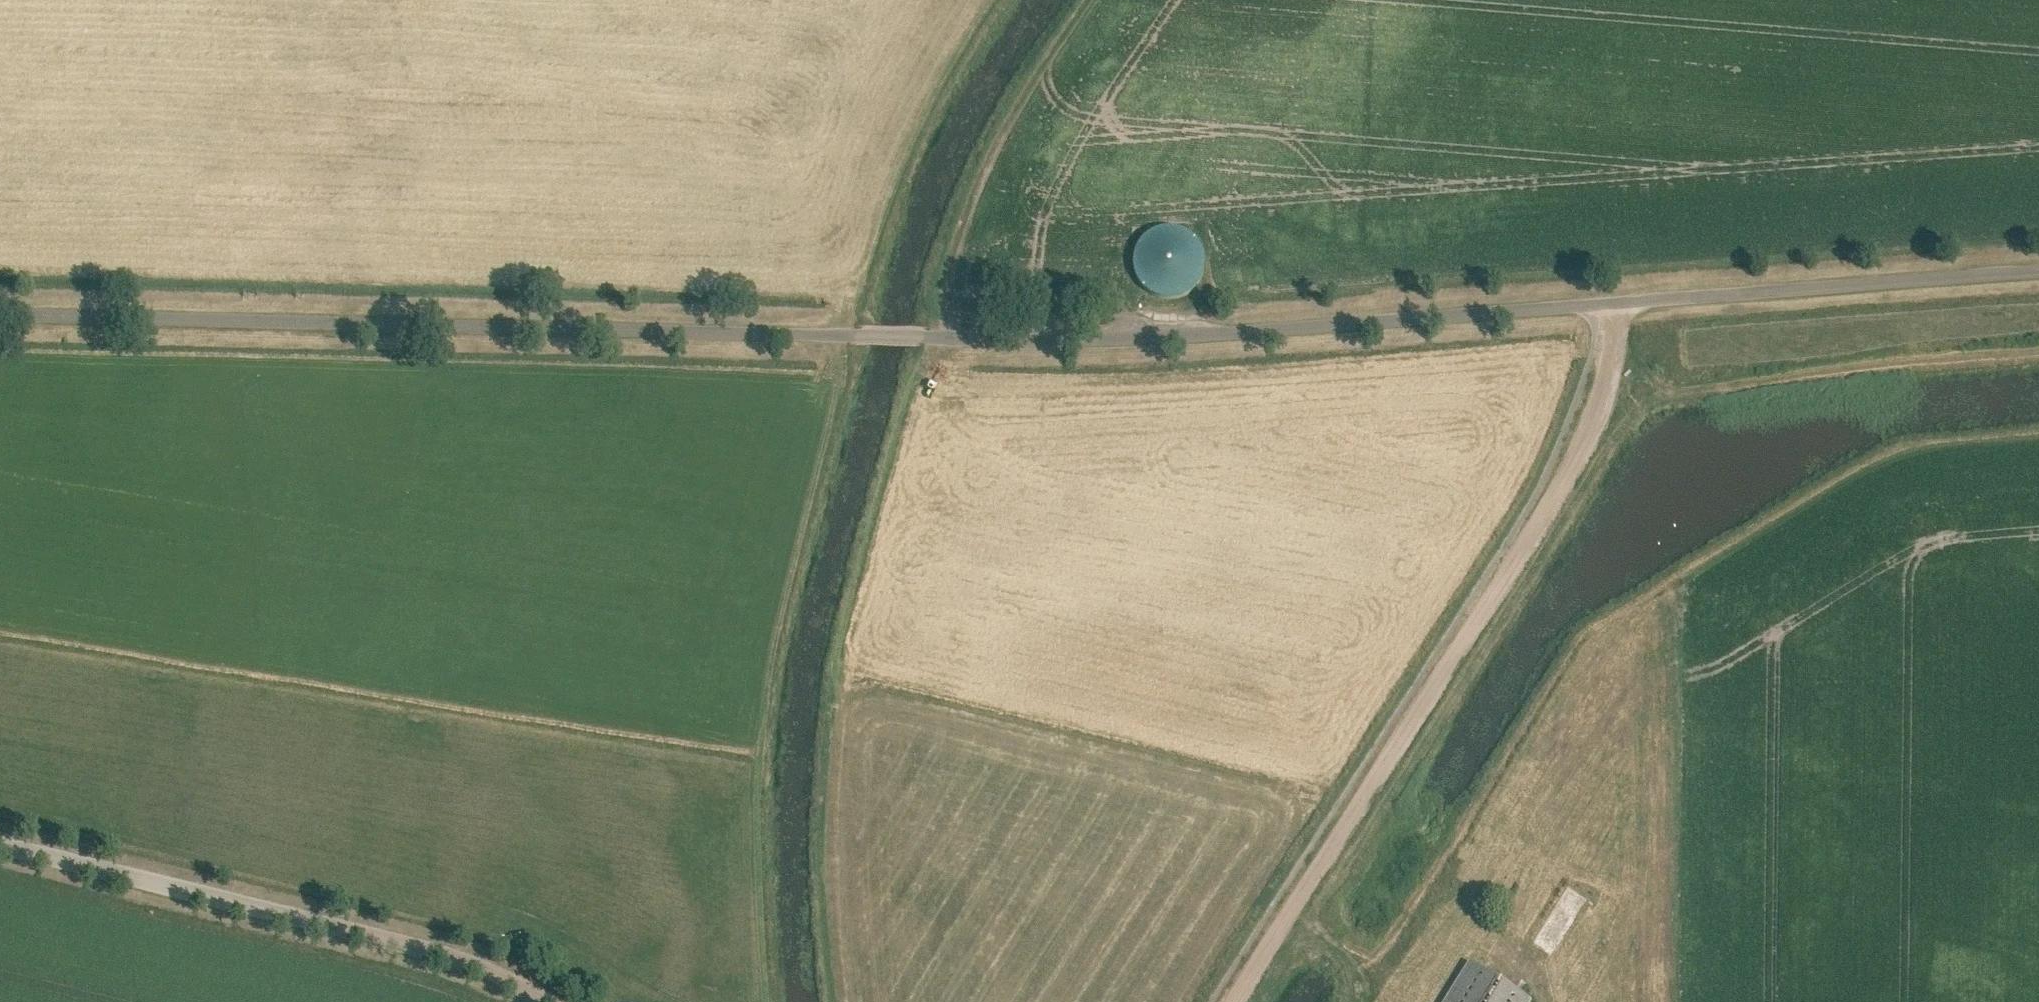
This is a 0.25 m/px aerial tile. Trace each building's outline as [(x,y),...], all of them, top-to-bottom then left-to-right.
[(1142,286),(1151,294),(1161,299),(1173,300),(1185,297),(1196,289),(1204,279),(1207,267),(1206,254),(1201,243),(1192,233),(1181,228),(1168,226),(1157,229),(1147,234),(1139,243),(1135,254),(1134,265),(1136,277),(1142,286)] [(1558,913),(1554,921),(1551,919),(1540,943),(1567,956),(1582,924),(1558,913)] [(1529,1000),(1467,962),(1442,1001),(1528,1001),(1529,1000)]
